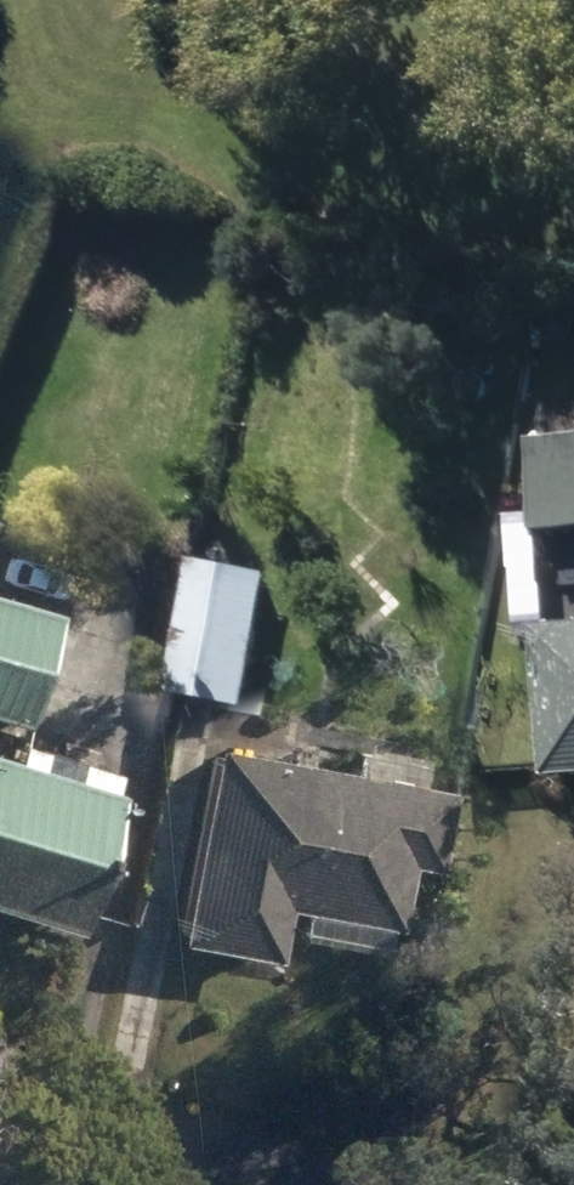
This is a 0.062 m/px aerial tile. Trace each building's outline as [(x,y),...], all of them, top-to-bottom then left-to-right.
[(573,350),(573,348),(573,313),(541,308),(535,344),(573,350)] [(546,793),(573,791),(573,638),(549,641),(540,543),(573,541),(573,445),(526,450),(533,524),(509,525),(519,651),(534,649),(546,793)] [(166,706),(241,718),(267,584),(190,572),(166,706)] [(14,734),(47,621),(0,608),(0,730),(14,734)] [(61,941),(103,800),(98,798),(103,780),(61,769),(57,787),(22,776),(28,756),(1,748),(0,752),(0,923),(61,941)] [(159,950),(260,970),(271,916),(287,918),(282,943),(379,961),(395,872),(422,877),(436,800),(402,793),(406,764),(345,752),(340,781),(196,755),(159,950)]
